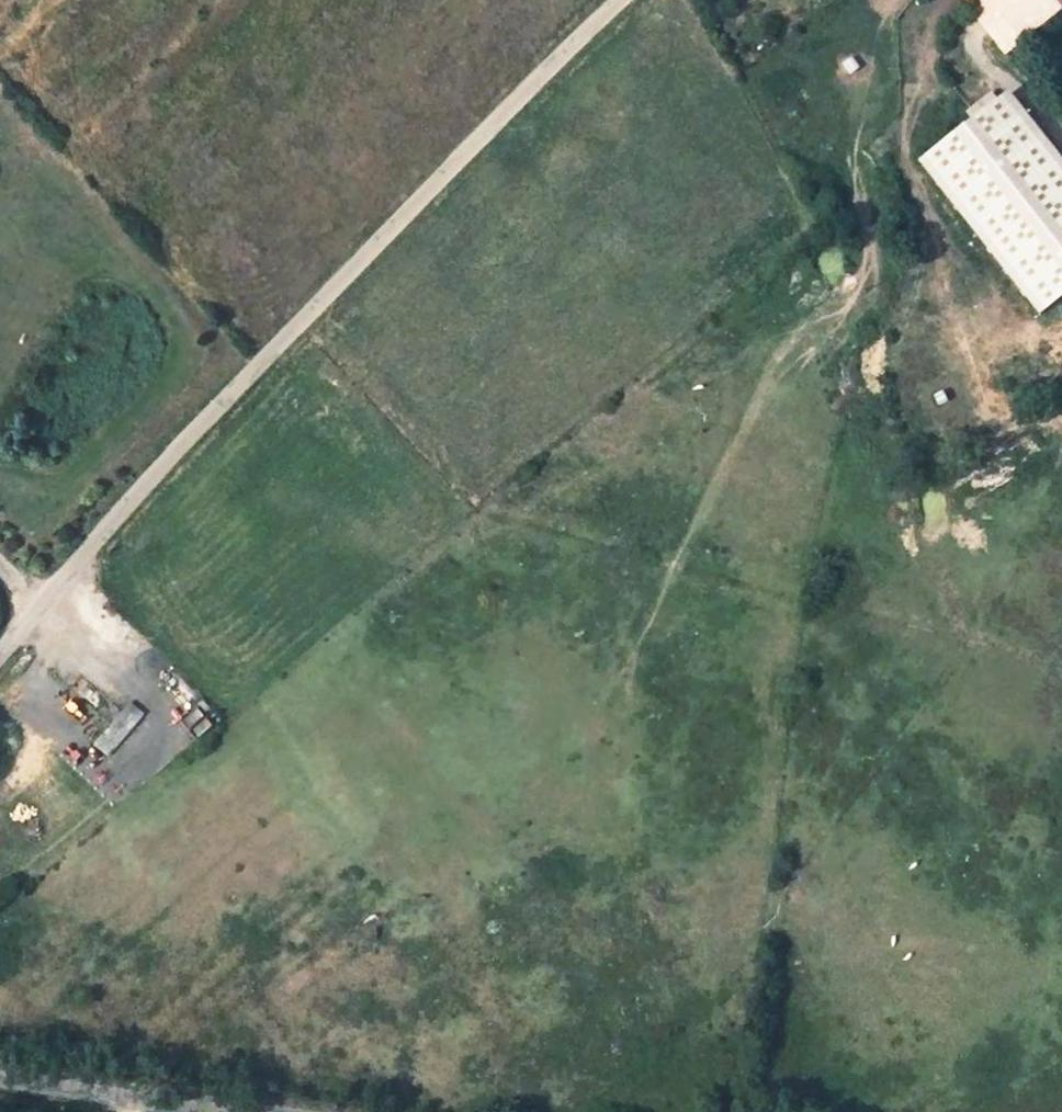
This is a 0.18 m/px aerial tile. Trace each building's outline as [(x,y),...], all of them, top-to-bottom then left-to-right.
[(1036,74),(1059,58),(1017,0),(977,0),(1036,74)] [(1059,58),(1061,56),(1061,0),(1017,0),(1059,58)] [(1061,295),(1061,160),(1007,86),(914,155),(1034,316),(1061,295)]
